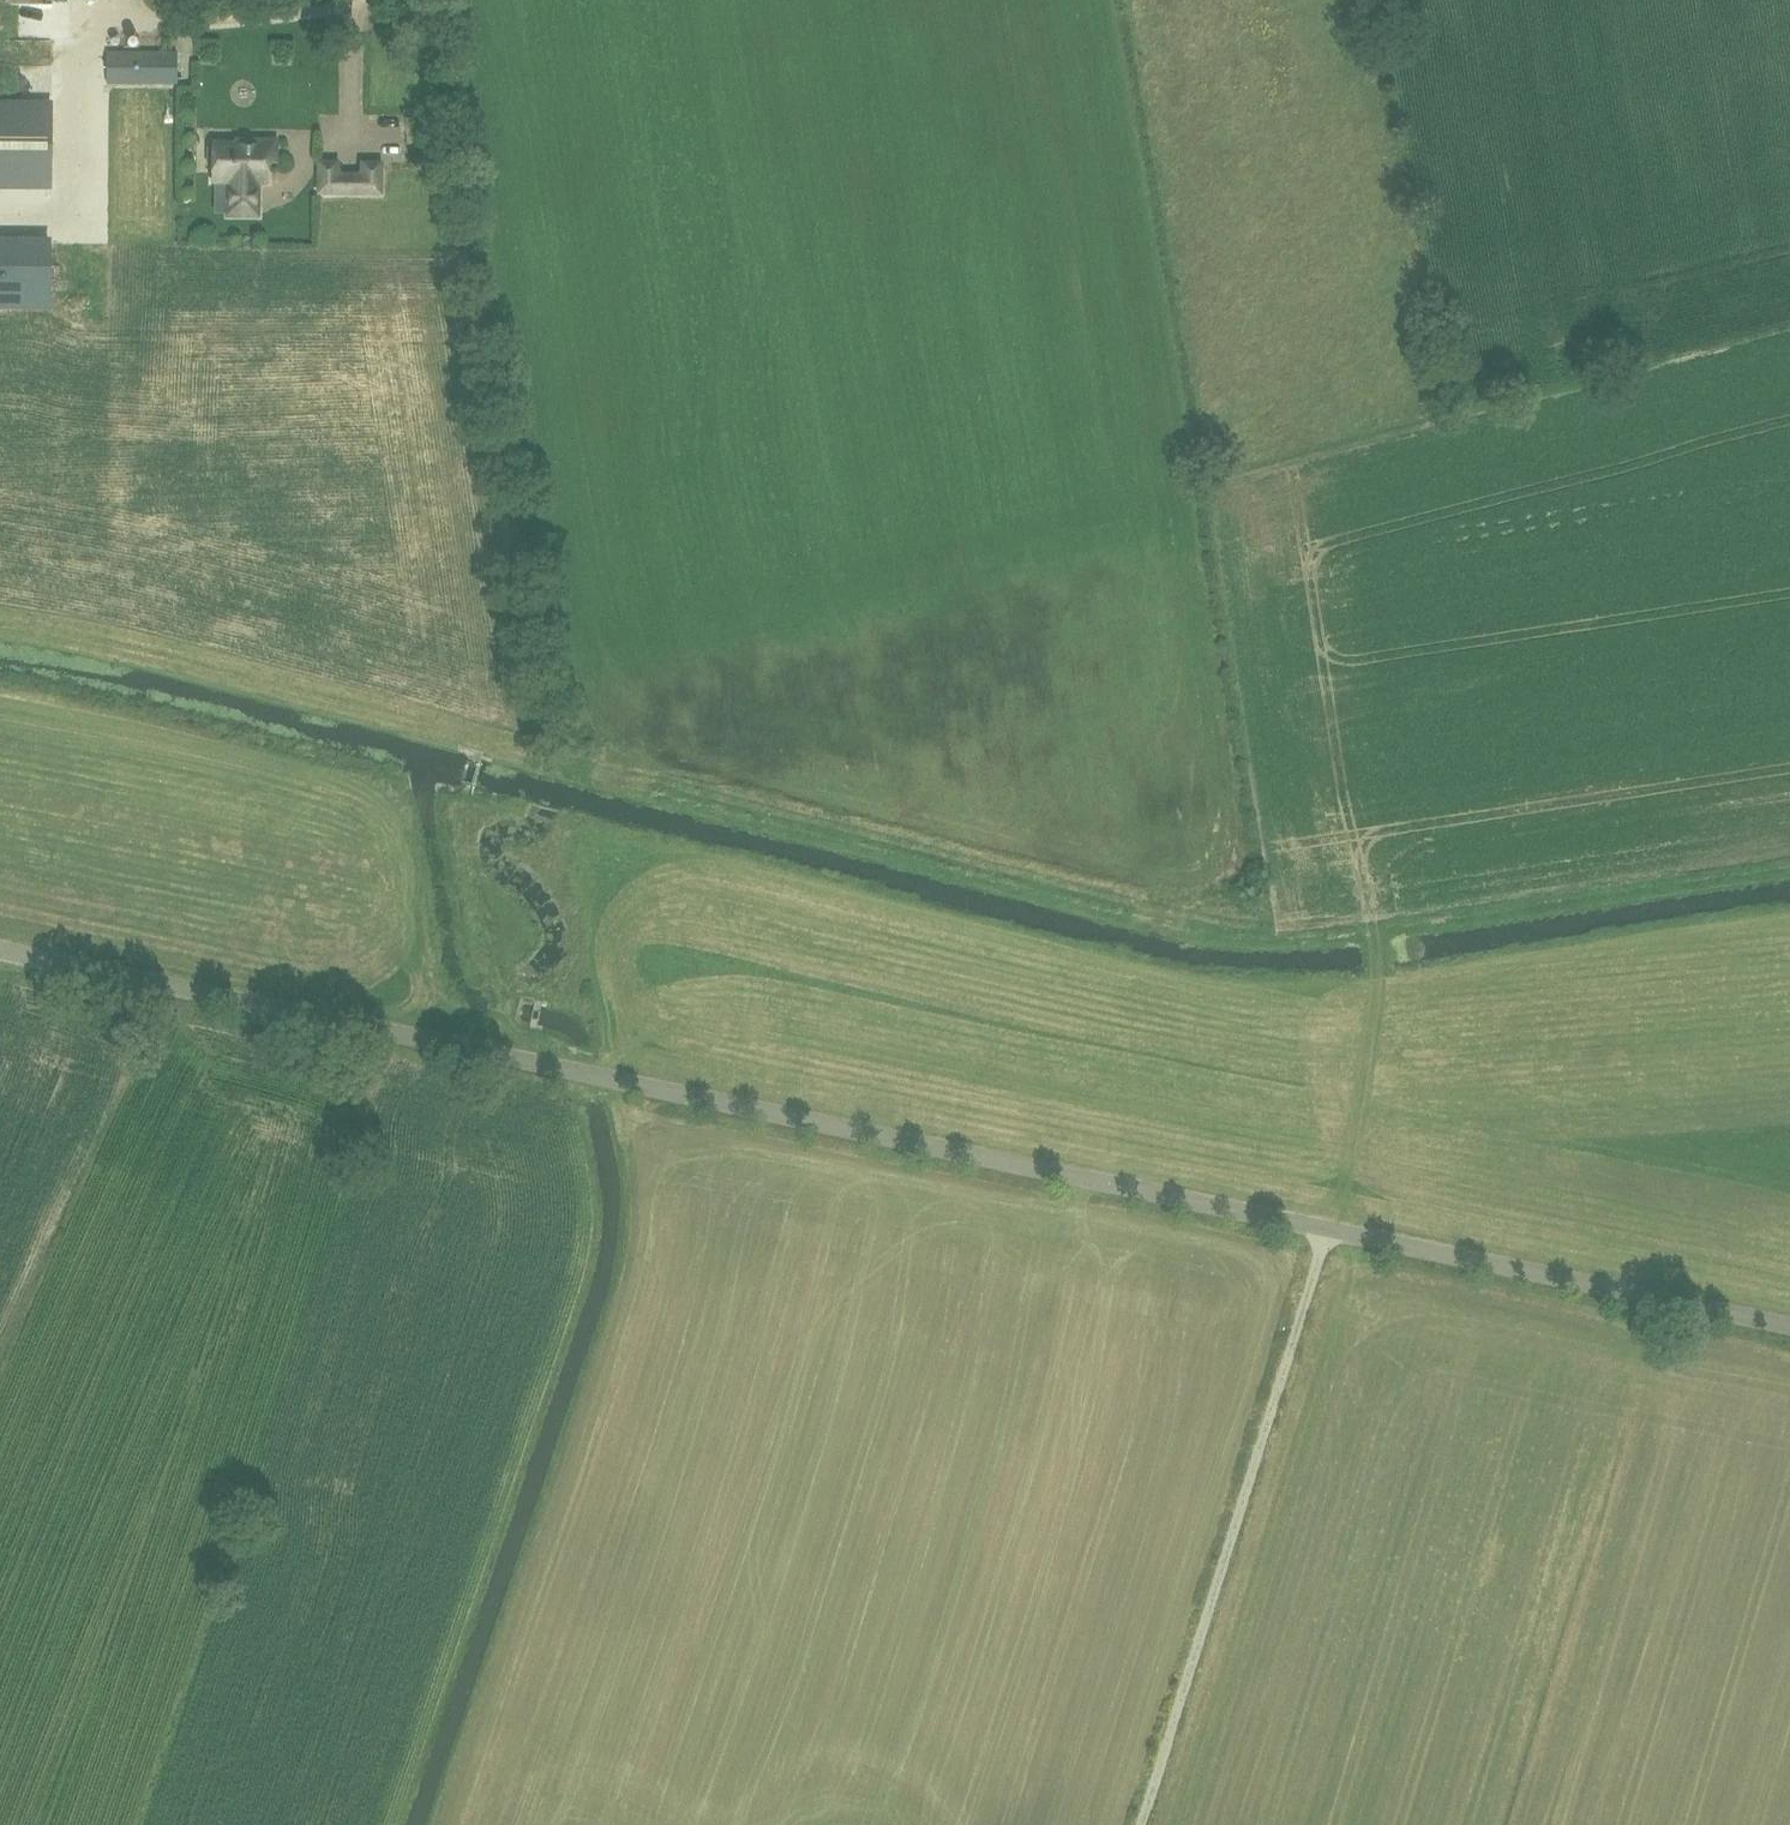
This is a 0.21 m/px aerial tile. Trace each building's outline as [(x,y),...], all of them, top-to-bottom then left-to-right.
[(178,51),(120,51),(108,51),(107,84),(179,84),(178,51)] [(66,170),(65,89),(0,89),(0,171),(66,170)] [(250,144),(214,144),(214,150),(208,150),(208,169),(214,169),(214,181),(225,181),(224,215),(235,215),(262,215),(263,182),(268,182),(268,162),(276,162),(276,141),(250,141),(250,144)] [(382,194),(382,163),(367,163),(367,175),(343,174),(343,162),(319,162),(319,194),(382,194)] [(25,309),(49,309),(50,244),(26,244),(25,309)]
